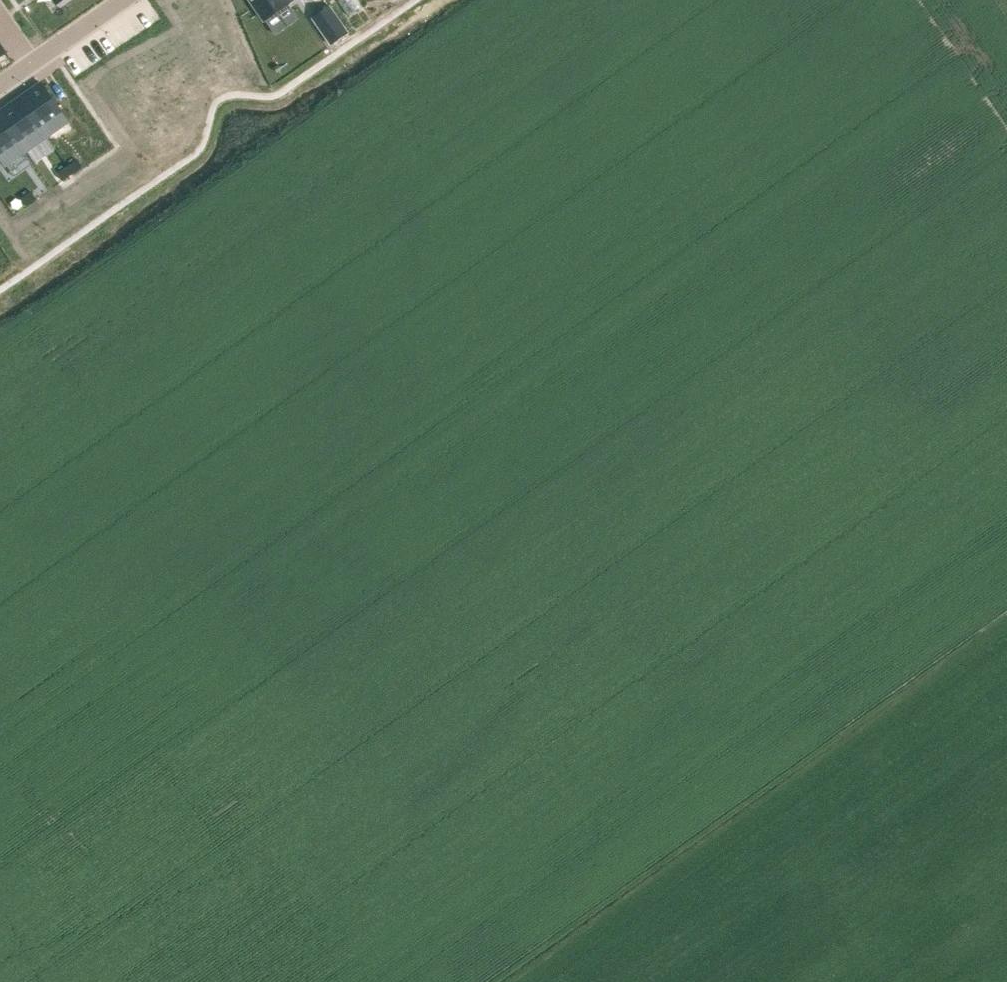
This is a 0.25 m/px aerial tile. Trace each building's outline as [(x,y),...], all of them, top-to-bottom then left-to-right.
[(261,18),(284,2),(283,0),(249,0),(261,18)] [(329,8),(313,19),(331,45),(347,34),(329,8)] [(301,51),(295,55),(300,61),(306,57),(307,58),(318,50),(312,42),(301,50),(301,51)] [(42,84),(21,99),(47,136),(68,121),(42,84)] [(0,113),(26,151),(47,136),(21,99),(0,113)] [(4,165),(26,151),(0,113),(0,159),(4,165)] [(78,160),(68,167),(73,174),(83,167),(78,160)] [(68,167),(58,174),(63,181),(73,174),(68,167)] [(32,192),(22,199),(26,206),(37,199),(32,192)]
